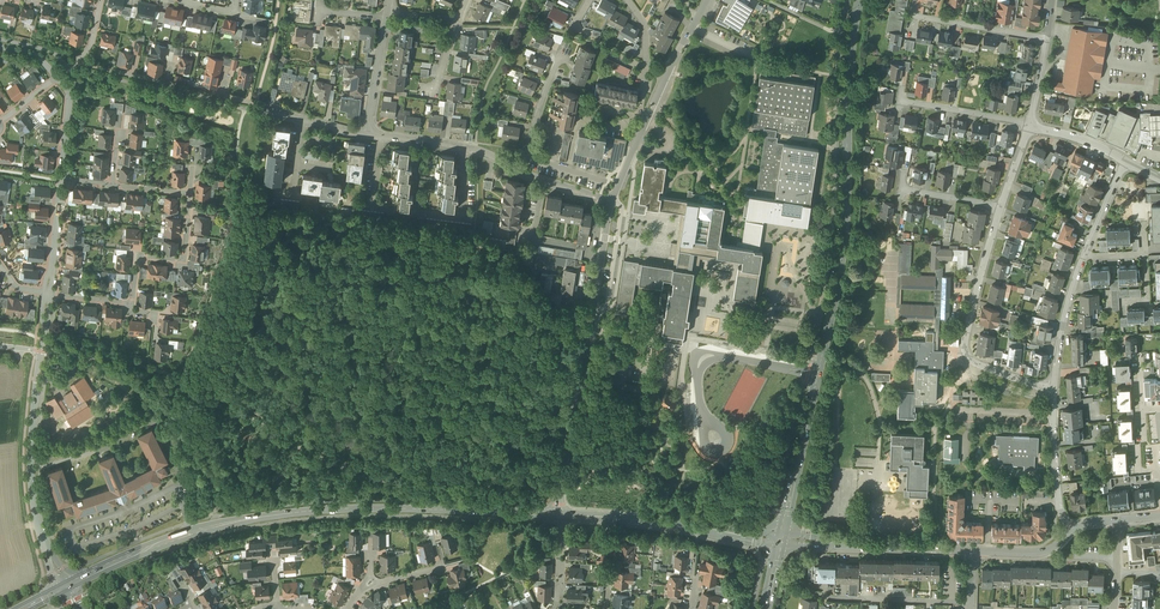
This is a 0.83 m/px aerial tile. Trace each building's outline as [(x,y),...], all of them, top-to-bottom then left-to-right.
[(107,5),(112,6),(112,9),(116,10),(116,7),(121,8),(121,6),(122,0),(108,0),(107,5)] [(498,0),(494,0),(494,1),(492,0),(491,4),(494,5),(503,9),(507,11),(510,5),(498,0)] [(549,0),(548,0),(546,4),(552,8),(553,6),(556,8),(558,5),(549,0)] [(606,0),(602,0),(598,6),(606,11),(606,12),(607,12),(605,15),(609,18),(614,10),(616,6),(606,0)] [(657,7),(663,11),(669,0),(661,0),(657,7)] [(729,3),(727,7),(723,5),(716,21),(727,27),(729,22),(740,30),(755,7),(749,3),(750,0),(723,0),(729,3)] [(790,5),(798,9),(801,0),(791,0),(790,5)] [(895,11),(899,12),(899,11),(901,12),(901,13),(903,13),(905,6),(907,6),(908,0),(897,0),(895,11)] [(1026,1),(1025,2),(1024,6),(1037,9),(1038,6),(1039,6),(1040,0),(1026,0),(1026,1)] [(135,16),(144,18),(147,3),(138,1),(135,16)] [(309,2),(294,1),(293,6),(300,7),(299,16),(297,16),(296,21),(310,22),(311,10),(309,10),(309,2)] [(1009,4),(1000,2),(1000,4),(998,4),(996,18),(997,18),(997,20),(1011,22),(1014,7),(1014,5),(1009,4)] [(155,5),(147,3),(144,18),(152,20),(155,5)] [(257,11),(258,5),(244,3),(244,10),(257,11)] [(491,8),(480,3),(474,16),(480,19),(480,18),(485,20),(491,8)] [(653,5),(649,13),(652,15),(657,7),(653,5)] [(1024,6),(1018,5),(1018,6),(1024,7),(1022,18),(1022,19),(1022,21),(1030,22),(1029,23),(1035,24),(1035,23),(1038,23),(1039,15),(1036,14),(1037,9),(1024,6)] [(2,6),(0,14),(0,18),(11,20),(12,16),(14,8),(2,6)] [(121,6),(121,8),(119,14),(129,16),(131,8),(121,6)] [(556,8),(553,6),(552,8),(545,21),(549,23),(549,24),(551,24),(552,22),(561,27),(568,14),(556,8)] [(21,7),(18,21),(31,23),(34,10),(21,7)] [(42,7),(40,20),(52,23),(55,10),(42,7)] [(82,9),(69,7),(68,15),(77,16),(77,14),(81,15),(82,9)] [(164,21),(172,23),(176,9),(167,7),(164,21)] [(1080,9),(1064,7),(1063,18),(1078,20),(1078,19),(1077,19),(1078,9),(1080,10),(1080,9)] [(184,11),(176,9),(172,23),(180,25),(182,18),(184,11)] [(628,17),(614,10),(609,18),(609,19),(623,27),(626,22),(628,17)] [(895,11),(890,11),(889,15),(900,17),(900,21),(902,22),(903,13),(901,13),(901,12),(899,11),(899,12),(895,11)] [(665,12),(656,28),(660,30),(670,36),(679,20),(665,12)] [(201,29),(204,15),(195,13),(194,17),(192,27),(201,29)] [(81,15),(77,14),(77,16),(75,25),(86,27),(88,16),(81,15)] [(204,15),(201,29),(209,30),(211,20),(212,16),(204,15)] [(237,22),(225,19),(222,32),(232,34),(234,35),(236,28),(237,22)] [(900,22),(889,20),(887,31),(891,32),(900,33),(902,22),(900,21),(900,22)] [(634,28),(625,23),(626,22),(623,27),(618,36),(623,39),(625,35),(633,39),(632,41),(635,43),(639,37),(636,35),(639,29),(635,27),(634,28)] [(361,26),(345,24),(345,29),(344,33),(345,33),(353,34),(352,39),(359,40),(359,36),(361,26)] [(253,29),(244,26),(243,30),(241,38),(248,40),(249,38),(263,41),(266,28),(254,25),(253,29)] [(341,27),(325,26),(325,30),(324,36),(333,36),(332,46),(339,47),(340,38),(341,28),(341,27)] [(369,27),(361,26),(359,36),(368,37),(367,48),(371,49),(373,49),(375,28),(369,27)] [(1079,29),(1073,28),(1072,33),(1072,34),(1070,42),(1070,43),(1069,52),(1067,60),(1066,68),(1065,76),(1064,76),(1065,76),(1063,83),(1063,84),(1063,85),(1056,84),(1055,89),(1064,91),(1065,91),(1072,92),(1072,93),(1073,93),(1080,94),(1081,94),(1089,95),(1089,96),(1090,95),(1091,96),(1092,94),(1092,93),(1093,86),(1093,85),(1094,78),(1095,78),(1100,79),(1101,79),(1102,72),(1102,71),(1105,55),(1105,56),(1105,55),(1105,51),(1106,44),(1105,41),(1101,41),(1101,38),(1103,38),(1104,33),(1102,33),(1103,29),(1089,27),(1089,30),(1079,28),(1079,29)] [(234,35),(232,34),(231,36),(241,38),(243,30),(236,28),(234,35)] [(313,30),(297,29),(297,35),(300,35),(299,45),(312,47),(313,37),(312,37),(313,30)] [(485,30),(475,30),(475,35),(484,35),(484,38),(485,38),(485,30)] [(670,36),(660,30),(657,36),(660,38),(656,47),(665,52),(673,37),(670,36)] [(932,32),(918,30),(916,40),(930,43),(932,32)] [(413,33),(401,31),(399,45),(411,46),(412,41),(413,33)] [(75,32),(71,32),(69,42),(81,45),(84,34),(75,32)] [(900,33),(891,32),(888,48),(899,50),(902,34),(900,33)] [(952,34),(940,32),(938,45),(950,47),(952,34)] [(114,37),(101,34),(99,45),(112,48),(113,42),(114,37)] [(552,39),(538,34),(534,45),(548,51),(552,39)] [(564,36),(556,34),(554,41),(561,44),(564,36)] [(475,36),(462,35),(461,49),(474,50),(472,49),(473,41),(475,41),(475,36)] [(977,38),(966,36),(965,40),(964,40),(963,46),(975,48),(977,38)] [(996,38),(984,36),(982,47),(994,49),(996,38)] [(568,37),(563,47),(567,49),(572,38),(568,37)] [(144,43),(135,41),(133,52),(141,54),(144,43)] [(117,54),(119,43),(113,42),(112,48),(111,53),(117,54)] [(166,46),(155,43),(154,48),(151,47),(149,55),(163,58),(166,46)] [(399,45),(397,44),(395,59),(408,60),(409,60),(411,46),(399,45)] [(1035,46),(1024,44),(1023,52),(1022,52),(1021,57),(1033,59),(1035,46)] [(183,48),(175,46),(173,55),(181,56),(183,48)] [(595,52),(582,47),(576,62),(577,63),(589,68),(595,52)] [(134,54),(120,51),(117,65),(131,68),(134,54)] [(534,56),(531,55),(530,55),(528,61),(531,62),(529,67),(533,69),(536,71),(537,70),(542,72),(546,61),(534,56)] [(193,59),(181,56),(177,71),(190,74),(193,59)] [(467,57),(456,56),(454,70),(465,71),(467,57)] [(209,57),(206,70),(220,73),(222,64),(223,61),(209,57)] [(224,57),(223,61),(222,64),(230,67),(232,59),(224,57)] [(395,59),(394,58),(392,73),(405,74),(407,75),(408,60),(395,59)] [(630,69),(607,58),(604,65),(627,75),(630,69)] [(154,62),(149,61),(146,73),(161,76),(163,64),(154,62)] [(589,68),(577,63),(570,79),(584,84),(590,68),(589,68)] [(897,64),(891,63),(890,69),(891,69),(890,77),(889,76),(889,77),(895,78),(901,80),(902,75),(901,75),(902,71),(903,71),(903,65),(899,65),(899,64),(897,64)] [(1027,68),(1017,66),(1014,78),(1025,80),(1027,68)] [(253,72),(240,69),(237,84),(250,87),(253,72)] [(353,70),(346,69),(345,77),(353,78),(351,93),(364,95),(367,71),(353,70)] [(429,70),(422,69),(421,76),(428,77),(429,70)] [(33,70),(22,79),(29,90),(42,80),(33,70)] [(216,87),(220,73),(206,70),(202,84),(216,87)] [(279,88),(292,91),(294,79),(295,75),(283,72),(279,88)] [(392,73),(390,72),(388,88),(403,90),(405,74),(392,73)] [(815,85),(760,76),(751,128),(763,130),(763,128),(776,129),(775,132),(805,138),(815,85)] [(932,78),(919,76),(918,82),(917,82),(915,94),(926,96),(927,86),(930,87),(932,78)] [(524,78),(522,77),(522,78),(518,88),(532,94),(537,83),(524,78)] [(13,81),(15,83),(19,88),(22,85),(16,78),(13,81)] [(307,82),(294,79),(292,91),(291,95),(303,98),(307,82)] [(331,85),(315,81),(312,91),(319,92),(317,100),(327,102),(331,85)] [(19,88),(15,83),(6,90),(15,101),(24,94),(19,88)] [(461,84),(448,83),(446,98),(459,100),(461,84)] [(614,101),(617,87),(597,83),(594,97),(614,101)] [(956,85),(945,83),(943,93),(942,97),(943,97),(942,98),(953,100),(956,85)] [(887,87),(878,85),(878,91),(879,91),(878,95),(881,96),(881,102),(883,102),(889,103),(892,103),(893,95),(892,95),(893,89),(887,88),(887,87)] [(617,87),(614,101),(635,106),(638,92),(617,87)] [(561,107),(575,109),(578,95),(564,92),(563,93),(558,92),(557,98),(554,97),(553,103),(561,105),(561,107)] [(47,95),(37,102),(45,113),(55,105),(47,95)] [(1007,95),(1006,103),(998,102),(998,100),(990,99),(985,98),(984,106),(989,106),(989,109),(993,110),(993,107),(996,108),(1018,111),(1019,105),(1017,105),(1018,95),(1014,95),(1013,96),(1007,95)] [(362,98),(341,97),(340,110),(347,110),(347,119),(360,120),(362,98)] [(1077,99),(1070,97),(1068,104),(1071,104),(1070,107),(1074,108),(1077,99)] [(1044,111),(1054,114),(1056,102),(1047,99),(1044,111)] [(517,101),(516,101),(513,113),(525,116),(529,104),(517,101)] [(123,103),(113,102),(112,110),(115,110),(115,114),(121,115),(123,103)] [(396,104),(382,102),(380,116),(395,117),(396,104)] [(889,103),(883,102),(883,103),(882,103),(881,106),(874,105),(874,108),(885,110),(886,107),(888,108),(889,103)] [(1065,104),(1056,102),(1054,114),(1062,116),(1065,104)] [(134,108),(126,104),(125,115),(130,116),(130,114),(133,114),(134,108)] [(575,109),(561,107),(560,109),(552,107),(551,113),(554,114),(553,119),(558,120),(557,122),(572,125),(575,109)] [(1109,112),(1098,107),(1088,130),(1099,135),(1109,112)] [(1138,114),(1121,107),(1109,137),(1125,144),(1138,114)] [(112,110),(102,108),(101,122),(114,124),(115,114),(115,110),(112,110)] [(16,122),(11,125),(19,136),(35,124),(25,112),(15,120),(16,122)] [(894,116),(879,113),(878,118),(881,119),(880,129),(891,131),(894,116)] [(1141,133),(1151,136),(1150,115),(1150,113),(1141,113),(1141,133)] [(133,114),(130,114),(130,116),(129,126),(142,127),(143,116),(133,114)] [(1158,115),(1150,115),(1151,136),(1153,136),(1158,135),(1159,135),(1159,114),(1158,115)] [(918,117),(905,115),(905,117),(903,126),(904,126),(912,128),(912,129),(916,130),(918,117)] [(420,117),(406,116),(405,130),(419,131),(420,117)] [(443,120),(429,118),(428,131),(441,133),(443,120)] [(466,120),(453,118),(451,131),(464,133),(466,120)] [(942,120),(930,118),(928,127),(940,129),(942,120)] [(546,120),(540,150),(548,151),(554,121),(546,120)] [(966,122),(954,120),(953,128),(957,128),(957,131),(964,132),(966,122)] [(988,126),(973,123),(971,136),(986,139),(988,126)] [(520,129),(510,128),(511,127),(504,125),(502,138),(510,140),(510,139),(518,141),(520,129)] [(292,128),(275,126),(271,152),(287,154),(292,128)] [(765,136),(774,138),(775,132),(776,129),(763,128),(763,130),(762,136),(765,136)] [(43,130),(42,145),(55,146),(57,132),(43,130)] [(1012,132),(1002,130),(1000,143),(1010,145),(1011,141),(1012,141),(1013,137),(1012,136),(1012,132)] [(589,151),(593,134),(579,131),(576,148),(589,151)] [(572,134),(565,133),(559,161),(565,162),(570,141),(571,141),(572,134)] [(1151,136),(1141,133),(1139,142),(1151,145),(1153,136),(1151,136)] [(103,134),(99,134),(98,146),(109,147),(110,135),(103,134)] [(142,135),(130,134),(129,146),(140,147),(142,135)] [(593,134),(589,151),(603,154),(606,137),(593,134)] [(774,138),(765,136),(757,189),(756,194),(811,203),(819,149),(776,143),(777,138),(774,138)] [(626,141),(606,137),(603,154),(589,151),(576,148),(573,160),(614,168),(615,163),(617,163),(619,157),(622,158),(626,141)] [(189,142),(175,140),(173,155),(187,157),(189,142)] [(347,150),(350,151),(364,152),(365,143),(348,141),(347,150)] [(1070,149),(1059,144),(1057,143),(1055,148),(1057,149),(1055,154),(1057,155),(1054,161),(1063,165),(1065,161),(1062,159),(1063,157),(1066,159),(1070,149)] [(0,149),(0,162),(10,164),(12,153),(15,153),(17,145),(7,144),(6,150),(0,149)] [(912,147),(904,145),(903,151),(907,152),(906,155),(905,160),(910,161),(912,147)] [(1037,145),(1035,146),(1034,145),(1029,156),(1041,161),(1044,155),(1046,151),(1040,148),(1039,146),(1037,145)] [(212,147),(199,146),(198,158),(211,159),(212,147)] [(898,148),(887,147),(886,155),(892,156),(893,153),(903,154),(903,151),(897,150),(898,148)] [(389,162),(392,163),(408,165),(410,151),(391,148),(389,162)] [(131,153),(122,152),(121,163),(133,164),(134,157),(140,158),(140,152),(132,151),(131,153)] [(334,156),(305,151),(304,158),(333,162),(334,156)] [(350,151),(349,160),(363,162),(364,152),(350,151)] [(1048,156),(1044,164),(1049,167),(1054,156),(1052,155),(1054,153),(1050,151),(1048,156)] [(285,154),(269,152),(265,181),(281,183),(285,154)] [(1085,156),(1075,152),(1069,165),(1072,166),(1069,173),(1075,176),(1085,156)] [(903,154),(893,153),(892,156),(891,165),(895,165),(895,166),(900,166),(901,166),(903,154)] [(46,155),(41,154),(40,160),(34,159),(33,166),(52,168),(53,156),(46,155)] [(431,167),(435,167),(453,169),(454,156),(433,154),(431,167)] [(1044,155),(1041,161),(1039,164),(1043,166),(1044,164),(1048,156),(1044,155)] [(95,156),(94,165),(107,166),(108,157),(95,156)] [(1094,160),(1085,156),(1075,176),(1081,178),(1082,175),(1081,175),(1082,171),(1081,171),(1083,167),(1089,170),(1094,160)] [(986,160),(980,159),(979,166),(988,168),(988,167),(995,168),(996,162),(986,160)] [(361,180),(363,162),(349,160),(347,178),(361,180)] [(1105,165),(1097,161),(1093,170),(1096,171),(1101,174),(1105,165)] [(654,163),(645,162),(641,185),(643,186),(642,188),(641,188),(639,200),(634,199),(632,212),(645,214),(646,206),(659,208),(661,196),(658,196),(659,188),(662,188),(666,165),(657,164),(657,165),(654,165),(654,163)] [(411,166),(408,165),(392,163),(390,177),(394,177),(409,179),(411,166)] [(175,172),(182,173),(182,165),(172,164),(172,168),(176,168),(175,172)] [(106,175),(107,166),(94,165),(93,174),(106,175)] [(1114,169),(1108,166),(1105,174),(1110,176),(1114,169)] [(455,170),(453,169),(435,167),(433,179),(436,179),(454,181),(455,170)] [(926,169),(915,167),(913,181),(924,183),(926,169)] [(995,168),(988,167),(988,168),(986,179),(986,180),(995,181),(997,182),(999,169),(995,168)] [(1063,172),(1056,168),(1052,176),(1059,179),(1063,172)] [(132,171),(120,170),(119,179),(131,181),(132,171)] [(503,172),(494,170),(493,178),(501,180),(503,172)] [(950,173),(938,171),(936,185),(948,187),(950,173)] [(175,172),(173,172),(171,186),(184,187),(185,173),(182,173),(175,172)] [(893,176),(883,175),(881,189),(885,190),(885,191),(888,191),(888,190),(890,191),(893,176)] [(321,192),(323,182),(323,178),(305,176),(303,190),(321,192)] [(412,180),(409,179),(394,177),(392,192),(395,193),(410,195),(412,180)] [(1093,178),(1089,177),(1088,179),(1087,183),(1091,185),(1094,186),(1097,180),(1093,178)] [(456,182),(454,181),(436,179),(434,194),(437,194),(455,196),(456,182)] [(995,181),(986,180),(986,179),(984,179),(982,189),(993,190),(995,181)] [(218,181),(207,180),(207,185),(211,186),(210,190),(217,190),(218,181)] [(493,181),(485,180),(484,188),(491,190),(493,181)] [(520,182),(508,180),(507,187),(509,187),(508,192),(505,191),(504,192),(522,195),(524,184),(520,183),(520,182)] [(323,182),(321,192),(321,195),(340,198),(342,184),(323,182)] [(207,185),(197,184),(195,198),(209,200),(210,190),(211,186),(207,185)] [(1033,188),(1023,184),(1021,188),(1030,194),(1033,188)] [(1070,186),(1066,184),(1061,194),(1066,196),(1070,186)] [(1094,186),(1091,185),(1089,189),(1088,188),(1085,196),(1090,199),(1089,200),(1097,203),(1099,199),(1102,193),(1103,190),(1094,186)] [(50,188),(35,187),(34,196),(34,200),(40,201),(48,202),(50,188)] [(72,202),(81,203),(83,188),(73,187),(72,202)] [(764,217),(808,224),(811,203),(756,194),(757,189),(744,187),(742,199),(745,199),(743,214),(747,214),(764,217)] [(91,189),(83,188),(81,203),(90,203),(91,189)] [(98,204),(108,205),(109,191),(99,190),(98,204)] [(688,190),(687,200),(698,202),(700,195),(692,194),(693,191),(688,190)] [(118,192),(109,191),(108,205),(117,206),(118,192)] [(1157,192),(1146,193),(1146,202),(1156,201),(1157,204),(1159,204),(1158,201),(1159,201),(1159,191),(1157,192)] [(522,195),(504,192),(508,193),(507,195),(505,195),(505,198),(506,199),(506,203),(503,202),(503,203),(504,203),(521,206),(521,204),(522,204),(523,198),(522,198),(523,195),(522,195)] [(125,207),(133,208),(135,194),(126,193),(125,203),(125,207)] [(413,195),(410,195),(395,193),(393,207),(410,210),(413,195)] [(143,195),(135,194),(133,208),(141,209),(142,204),(143,195)] [(457,196),(455,196),(437,194),(435,207),(455,210),(457,196)] [(1024,196),(1017,194),(1013,207),(1026,211),(1030,198),(1026,197),(1024,197),(1024,196)] [(1085,196),(1081,194),(1079,199),(1086,202),(1088,203),(1089,200),(1090,199),(1085,196)] [(687,200),(661,196),(659,208),(685,212),(680,243),(679,249),(697,252),(705,253),(717,255),(743,259),(741,267),(738,267),(734,298),(743,299),(743,297),(746,298),(746,300),(755,301),(763,252),(759,251),(754,251),(754,249),(742,247),(742,242),(737,241),(736,246),(721,244),(722,241),(719,241),(725,201),(700,197),(700,195),(698,202),(687,200)] [(34,196),(29,196),(28,203),(40,205),(40,201),(34,200),(34,196)] [(562,198),(547,196),(544,212),(558,214),(558,217),(561,202),(562,198)] [(178,199),(165,198),(164,211),(176,212),(178,199)] [(1045,203),(1039,199),(1035,205),(1041,208),(1045,203)] [(572,204),(561,202),(558,217),(559,217),(570,219),(572,204)] [(894,204),(890,203),(885,202),(883,211),(881,211),(880,216),(892,218),(894,204)] [(40,205),(28,203),(28,210),(35,211),(34,219),(47,220),(48,209),(39,208),(40,205)] [(521,206),(504,203),(502,213),(503,213),(501,223),(518,226),(520,217),(519,217),(520,206),(521,206)] [(914,204),(909,203),(906,218),(914,219),(914,216),(920,217),(922,205),(914,204)] [(583,206),(572,204),(570,219),(581,221),(582,213),(583,206)] [(1152,204),(1153,218),(1150,218),(1151,233),(1153,233),(1153,235),(1152,235),(1152,240),(1159,239),(1159,204),(1157,204),(1152,204)] [(1085,206),(1082,205),(1080,210),(1080,211),(1077,217),(1077,218),(1080,219),(1088,222),(1090,218),(1091,218),(1093,213),(1094,210),(1085,206)] [(944,208),(930,206),(929,208),(928,211),(929,212),(928,216),(941,219),(942,219),(942,218),(944,208)] [(985,213),(972,210),(971,217),(969,217),(968,225),(980,227),(983,227),(985,213)] [(592,214),(582,213),(581,221),(579,228),(589,230),(592,214)] [(764,217),(747,214),(742,242),(742,247),(754,249),(754,251),(759,251),(764,217)] [(211,217),(195,216),(194,234),(209,235),(211,217)] [(1025,219),(1014,216),(1012,222),(1010,225),(1011,225),(1009,231),(1021,235),(1022,233),(1027,235),(1029,229),(1031,230),(1029,229),(1031,223),(1030,223),(1031,222),(1031,221),(1025,219)] [(166,218),(166,225),(179,226),(179,219),(166,218)] [(493,222),(484,220),(482,232),(491,234),(493,222)] [(1069,221),(1065,220),(1057,239),(1062,241),(1062,240),(1068,243),(1074,245),(1078,236),(1077,236),(1077,235),(1073,234),(1070,233),(1071,231),(1073,232),(1075,228),(1073,228),(1074,225),(1074,224),(1069,221)] [(69,223),(68,231),(81,233),(82,225),(69,223)] [(968,225),(965,224),(964,233),(966,233),(964,240),(978,242),(980,227),(968,225)] [(178,235),(179,226),(166,225),(165,234),(178,235)] [(1131,227),(1131,233),(1139,233),(1138,225),(1130,225),(1130,227),(1131,227)] [(0,229),(0,245),(13,241),(8,226),(0,229)] [(46,228),(29,226),(28,244),(43,245),(43,239),(45,239),(46,228)] [(1130,227),(1107,228),(1107,245),(1131,243),(1131,233),(1131,227),(1130,227)] [(517,229),(510,228),(508,241),(507,249),(511,250),(510,257),(517,258),(518,251),(514,250),(517,229)] [(589,230),(579,228),(576,248),(585,249),(589,230)] [(140,230),(126,229),(125,243),(139,244),(140,230)] [(80,242),(81,233),(68,231),(67,241),(80,242)] [(499,239),(490,238),(489,247),(498,248),(499,239)] [(508,241),(499,239),(498,248),(506,250),(507,249),(508,241)] [(1014,241),(1006,239),(1002,252),(1013,256),(1017,243),(1014,241)] [(179,243),(165,242),(164,253),(178,254),(179,243)] [(203,246),(192,245),(191,260),(202,261),(203,246)] [(957,249),(953,249),(953,250),(949,250),(950,249),(940,249),(940,245),(932,245),(931,267),(936,268),(935,276),(901,274),(901,288),(901,287),(935,288),(935,289),(934,305),(900,303),(900,317),(900,316),(933,318),(934,318),(934,316),(940,316),(940,318),(949,319),(949,318),(948,318),(949,306),(950,299),(949,299),(949,287),(950,287),(951,276),(943,276),(943,267),(939,267),(939,260),(958,260),(957,269),(967,269),(968,265),(972,265),(972,264),(967,264),(968,250),(957,249)] [(65,247),(64,256),(83,258),(84,249),(65,247)] [(1062,248),(1061,248),(1060,249),(1059,253),(1061,254),(1058,260),(1057,260),(1055,264),(1065,267),(1066,264),(1069,265),(1071,259),(1074,252),(1062,248)] [(35,249),(28,249),(27,260),(42,261),(43,250),(35,249)] [(679,249),(678,257),(676,268),(694,271),(697,252),(679,249)] [(559,291),(573,294),(579,259),(536,252),(533,268),(545,270),(541,293),(558,296),(559,291)] [(125,256),(117,255),(116,268),(128,269),(129,256),(125,256)] [(82,268),(83,258),(64,256),(63,266),(82,268)] [(526,257),(525,264),(532,265),(533,258),(526,257)] [(1052,262),(1043,259),(1041,266),(1050,269),(1052,262)] [(636,282),(639,283),(642,262),(624,260),(616,313),(630,315),(636,282)] [(1009,265),(996,261),(993,274),(1006,278),(1010,265),(1009,265)] [(676,268),(642,262),(639,283),(662,286),(663,278),(676,280),(674,293),(669,292),(661,341),(683,344),(686,325),(690,326),(691,317),(687,317),(694,271),(676,268)] [(32,264),(22,263),(22,269),(24,270),(23,280),(36,281),(37,269),(31,269),(32,264)] [(147,278),(157,279),(158,265),(148,264),(148,268),(147,278)] [(167,266),(158,265),(157,279),(165,280),(166,271),(167,266)] [(1138,265),(1118,266),(1119,279),(1119,283),(1119,284),(1120,284),(1120,283),(1124,282),(1124,284),(1134,284),(1134,282),(1138,282),(1138,283),(1139,283),(1138,282),(1139,282),(1138,276),(1140,276),(1140,270),(1138,270),(1138,265)] [(148,268),(140,267),(139,277),(147,278),(148,268)] [(1110,267),(1091,268),(1091,272),(1089,272),(1089,279),(1091,279),(1091,281),(1091,284),(1092,284),(1092,286),(1092,284),(1096,284),(1096,286),(1107,285),(1106,283),(1110,283),(1110,285),(1111,285),(1111,283),(1111,280),(1110,272),(1110,267)] [(70,275),(63,275),(62,290),(73,291),(74,278),(77,278),(78,271),(71,270),(70,275)] [(174,281),(175,272),(166,271),(165,280),(174,281)] [(189,272),(180,271),(178,284),(192,285),(194,272),(189,272)] [(1064,277),(1053,274),(1048,288),(1059,292),(1064,277)] [(790,282),(788,279),(785,279),(782,281),(781,284),(783,287),(787,287),(789,285),(790,282)] [(1119,279),(1111,280),(1111,283),(1111,285),(1110,285),(1111,290),(1112,290),(1119,290),(1120,290),(1120,284),(1119,284),(1119,283),(1119,279)] [(126,282),(116,281),(115,289),(111,289),(110,295),(125,296),(126,282)] [(1091,281),(1083,282),(1084,291),(1092,290),(1092,286),(1092,284),(1091,284),(1091,281)] [(1012,285),(1003,283),(1002,287),(1004,288),(1002,295),(1009,296),(1012,285)] [(1045,287),(1033,283),(1032,289),(1033,289),(1043,292),(1045,287)] [(1002,287),(992,285),(988,299),(1000,302),(1002,295),(1004,288),(1002,287)] [(1032,289),(1026,287),(1024,295),(1031,297),(1033,289),(1032,289)] [(1141,289),(1130,289),(1131,297),(1142,296),(1141,289)] [(1119,297),(1119,290),(1112,290),(1113,311),(1120,310),(1119,297)] [(154,294),(141,292),(140,305),(152,306),(154,294)] [(1098,294),(1081,295),(1082,311),(1093,311),(1100,311),(1100,310),(1098,310),(1098,306),(1099,306),(1099,299),(1098,299),(1098,295),(1098,294)] [(186,297),(173,296),(173,303),(173,310),(185,310),(186,297)] [(19,298),(7,297),(7,298),(6,308),(5,312),(26,315),(26,308),(27,302),(18,300),(19,298)] [(1058,301),(1044,297),(1039,313),(1053,317),(1058,301)] [(74,304),(62,303),(60,314),(58,314),(58,319),(64,319),(65,316),(71,316),(70,321),(78,321),(79,309),(73,309),(74,304)] [(96,308),(83,307),(82,317),(94,318),(94,321),(101,322),(101,315),(95,314),(96,308)] [(999,310),(989,308),(983,307),(982,311),(981,311),(980,317),(981,317),(980,321),(981,322),(986,323),(986,324),(987,323),(994,325),(995,322),(998,323),(998,322),(1000,315),(998,315),(999,310)] [(34,318),(35,309),(26,308),(26,315),(25,317),(34,318)] [(1145,308),(1128,309),(1128,318),(1128,322),(1129,322),(1145,321),(1145,317),(1145,308)] [(120,311),(107,309),(105,321),(112,322),(111,327),(119,327),(119,326),(119,319),(120,311)] [(1093,311),(1082,312),(1082,311),(1079,312),(1079,323),(1079,326),(1093,326),(1093,311)] [(1019,315),(1011,314),(1009,324),(1016,326),(1019,315)] [(1048,320),(1032,316),(1031,320),(1031,319),(1030,322),(1032,322),(1032,321),(1036,322),(1033,340),(1037,340),(1037,339),(1044,340),(1050,341),(1050,340),(1050,339),(1051,336),(1050,336),(1052,326),(1047,325),(1048,320)] [(1128,318),(1120,318),(1121,326),(1129,326),(1129,322),(1128,322),(1128,318)] [(144,323),(130,321),(128,334),(143,336),(144,329),(144,323)] [(173,322),(163,321),(162,332),(171,332),(172,328),(177,329),(177,322),(173,322)] [(1007,324),(1000,322),(1000,323),(999,329),(1006,331),(1007,324)] [(993,328),(991,328),(990,335),(994,335),(994,336),(998,337),(999,330),(993,328)] [(990,335),(980,333),(977,352),(989,354),(989,352),(992,352),(992,349),(994,336),(994,335),(990,335)] [(1084,336),(1072,336),(1073,351),(1085,350),(1084,336)] [(1137,338),(1126,338),(1127,355),(1138,354),(1137,338)] [(171,345),(170,348),(177,349),(178,341),(168,340),(167,344),(171,345)] [(934,341),(899,340),(898,349),(916,350),(915,367),(937,368),(937,371),(943,371),(944,351),(934,350),(934,341)] [(167,344),(156,344),(154,360),(166,361),(167,354),(170,354),(170,348),(171,345),(167,344)] [(1020,347),(1008,345),(1008,351),(1009,352),(1009,356),(1010,356),(1009,359),(1008,359),(1007,364),(1018,366),(1019,353),(1019,351),(1020,347)] [(1048,353),(1035,351),(1031,350),(1030,360),(1033,361),(1033,365),(1026,364),(1024,372),(1027,372),(1027,373),(1028,373),(1028,372),(1029,372),(1029,373),(1038,375),(1039,370),(1038,370),(1039,366),(1046,367),(1048,353)] [(1085,350),(1073,351),(1073,364),(1085,364),(1085,350)] [(1130,363),(1116,364),(1117,379),(1131,378),(1130,363)] [(937,368),(915,367),(914,391),(913,403),(914,404),(923,404),(923,401),(936,402),(937,371),(937,368)] [(1079,374),(1073,375),(1072,376),(1066,377),(1068,388),(1080,386),(1083,386),(1082,375),(1079,374)] [(1145,380),(1146,399),(1159,398),(1159,379),(1145,380)] [(55,418),(63,413),(72,427),(94,413),(84,399),(93,393),(86,383),(74,391),(74,392),(72,394),(70,391),(62,396),(63,399),(61,400),(60,399),(48,407),(55,418)] [(1080,386),(1068,388),(1069,401),(1082,399),(1080,386)] [(1131,387),(1117,388),(1118,410),(1132,409),(1131,387)] [(914,391),(900,391),(899,396),(900,396),(900,416),(914,417),(915,411),(913,411),(913,406),(914,406),(914,404),(913,403),(914,391)] [(666,394),(660,400),(671,409),(677,403),(666,394)] [(1083,421),(1083,419),(1082,408),(1064,410),(1066,422),(1076,420),(1076,422),(1083,421)] [(1133,417),(1119,418),(1120,440),(1134,440),(1133,417)] [(1080,425),(1065,427),(1066,433),(1067,433),(1067,435),(1067,441),(1080,440),(1079,430),(1080,430),(1080,425)] [(62,467),(45,473),(57,507),(62,506),(65,516),(75,512),(76,517),(117,502),(116,500),(122,498),(128,495),(129,498),(163,480),(161,476),(169,471),(165,464),(168,462),(153,429),(137,437),(153,468),(123,481),(113,454),(98,461),(109,487),(72,499),(62,467)] [(924,434),(891,433),(890,470),(907,471),(906,489),(906,490),(909,490),(909,496),(913,497),(923,497),(927,497),(928,474),(924,473),(924,469),(922,469),(922,463),(923,463),(924,462),(925,461),(925,460),(925,459),(924,458),(923,458),(923,457),(924,434)] [(1038,437),(996,435),(996,440),(994,440),(994,444),(1000,444),(999,457),(998,457),(998,463),(1003,463),(1003,461),(1007,461),(1007,460),(1013,460),(1012,466),(1017,466),(1017,464),(1024,465),(1024,470),(1028,470),(1029,469),(1034,469),(1035,455),(1037,455),(1038,437)] [(1092,438),(1082,439),(1083,446),(1093,445),(1092,438)] [(959,439),(944,439),(943,457),(957,458),(959,439)] [(1127,449),(1113,450),(1114,472),(1128,471),(1127,449)] [(1081,450),(1068,451),(1070,467),(1078,466),(1083,466),(1083,461),(1082,461),(1082,455),(1081,450)] [(1077,482),(1069,483),(1070,494),(1073,494),(1073,493),(1078,493),(1077,482)] [(1154,489),(1136,491),(1138,506),(1155,504),(1154,489)] [(1128,490),(1109,492),(1110,508),(1130,506),(1128,490)] [(1078,493),(1073,493),(1073,494),(1073,500),(1073,504),(1074,504),(1074,508),(1078,508),(1079,508),(1084,508),(1084,507),(1087,507),(1086,492),(1085,492),(1085,493),(1079,494),(1078,493)] [(948,519),(961,521),(961,519),(963,519),(963,509),(963,506),(964,495),(957,495),(956,497),(949,497),(948,519)] [(1044,513),(1032,512),(1032,521),(1030,523),(1021,523),(1021,525),(1021,535),(1025,535),(1025,536),(1035,536),(1035,535),(1036,535),(1038,537),(1042,534),(1042,535),(1043,534),(1042,534),(1046,531),(1044,528),(1044,527),(1045,527),(1045,517),(1044,517),(1044,513)] [(961,521),(948,519),(948,529),(948,530),(954,536),(963,537),(964,523),(961,521)] [(964,523),(963,537),(982,538),(982,523),(975,523),(973,523),(966,522),(966,524),(964,523)] [(1006,539),(1007,524),(992,524),(991,538),(1006,539)] [(1007,524),(1006,539),(1021,539),(1021,535),(1021,525),(1007,524)] [(441,532),(434,533),(436,542),(443,541),(442,538),(441,532)] [(1152,532),(1127,534),(1128,544),(1127,545),(1128,549),(1129,549),(1130,564),(1146,562),(1144,545),(1154,544),(1152,532)] [(374,533),(374,537),(374,546),(385,546),(385,533),(374,533)] [(434,533),(427,535),(428,542),(430,542),(431,545),(436,544),(436,542),(434,533)] [(362,534),(350,534),(350,547),(347,547),(347,553),(354,553),(359,553),(359,547),(362,547),(362,534)] [(442,538),(443,541),(445,552),(457,549),(454,535),(442,538)] [(279,540),(276,540),(276,542),(277,547),(297,545),(293,545),(293,538),(279,540)] [(263,541),(249,543),(250,549),(250,550),(263,548),(263,549),(266,548),(266,543),(266,541),(263,541)] [(428,542),(418,545),(422,562),(434,558),(431,545),(430,542),(428,542)] [(588,542),(581,542),(580,548),(583,548),(590,549),(590,551),(591,543),(588,543),(588,542)] [(629,545),(620,544),(619,551),(634,553),(635,546),(635,545),(629,545)] [(297,545),(277,547),(280,547),(281,552),(281,554),(287,553),(297,552),(297,545)] [(263,548),(250,550),(250,549),(246,550),(247,557),(257,556),(263,555),(263,553),(263,549),(263,548)] [(580,548),(570,548),(569,559),(582,559),(583,548),(580,548)] [(634,553),(619,551),(618,559),(626,560),(633,561),(634,553)] [(386,555),(381,556),(381,569),(395,569),(395,555),(386,555)] [(688,558),(676,556),(675,565),(679,566),(679,567),(687,568),(688,558)] [(354,557),(347,557),(348,557),(348,561),(347,561),(347,566),(360,566),(360,557),(354,557)] [(1155,558),(1148,559),(1149,566),(1156,565),(1156,564),(1155,558)] [(632,561),(626,560),(625,567),(629,568),(636,568),(636,564),(633,564),(633,561),(632,561)] [(864,560),(860,560),(859,565),(859,577),(876,577),(876,576),(876,561),(873,560),(868,560),(864,560)] [(914,561),(894,560),(894,561),(893,576),(914,576),(914,561)] [(251,561),(240,562),(241,571),(249,570),(249,568),(251,567),(251,561)] [(894,561),(876,561),(876,576),(893,576),(894,561)] [(926,577),(926,561),(914,561),(914,576),(926,577)] [(926,561),(926,577),(939,577),(939,562),(926,561)] [(295,562),(284,563),(285,572),(296,571),(295,562)] [(468,562),(459,564),(460,569),(463,568),(464,570),(470,569),(468,562)] [(718,564),(708,562),(707,566),(701,565),(700,571),(706,572),(704,582),(715,585),(716,579),(713,578),(715,577),(715,574),(722,576),(723,569),(718,568),(718,564)] [(181,570),(183,574),(185,577),(187,576),(196,570),(192,563),(181,570)] [(549,564),(542,563),(542,564),(541,564),(540,575),(551,576),(551,564),(549,564)] [(835,564),(809,563),(808,578),(834,580),(835,564)] [(859,565),(835,564),(834,580),(835,580),(835,578),(842,578),(842,580),(849,580),(849,579),(858,579),(858,580),(859,581),(859,577),(859,565)] [(214,568),(217,575),(223,573),(220,565),(214,568)] [(251,567),(249,568),(249,570),(250,579),(256,579),(257,579),(261,579),(262,578),(266,578),(266,573),(267,572),(266,570),(265,566),(251,567)] [(360,566),(347,566),(347,575),(360,575),(360,566)] [(181,570),(179,567),(175,569),(179,576),(183,574),(181,570)] [(1018,567),(1011,567),(1010,570),(1011,570),(1010,581),(1017,582),(1018,567)] [(1025,567),(1018,567),(1017,582),(1025,582),(1026,567),(1025,567)] [(1036,567),(1026,567),(1025,567),(1026,567),(1025,582),(1035,582),(1036,567)] [(1051,568),(1036,567),(1035,582),(1050,583),(1051,570),(1051,568)] [(460,569),(451,571),(452,576),(448,577),(450,586),(454,585),(454,586),(465,583),(464,579),(466,578),(464,570),(463,568),(460,569)] [(580,568),(570,568),(569,581),(581,581),(582,570),(582,568),(580,568)] [(196,570),(187,576),(191,582),(202,576),(198,569),(196,570)] [(992,570),(982,569),(981,586),(992,586),(992,584),(992,570)] [(1003,569),(992,569),(992,570),(992,584),(1002,584),(1002,570),(1003,570),(1003,569)] [(1081,569),(1073,569),(1072,582),(1080,582),(1081,569)] [(1089,570),(1081,569),(1080,582),(1089,583),(1089,574),(1089,570)] [(1003,570),(1002,570),(1002,584),(1010,585),(1010,581),(1011,570),(1010,570),(1003,570)] [(1063,571),(1051,570),(1050,585),(1063,585),(1063,584),(1063,571)] [(1073,571),(1063,571),(1063,584),(1072,584),(1072,582),(1073,571)] [(628,573),(617,572),(617,573),(617,579),(616,579),(616,586),(622,586),(622,585),(627,585),(627,582),(632,582),(633,575),(633,574),(628,574),(628,573)] [(1104,575),(1089,574),(1089,583),(1089,590),(1089,588),(1094,588),(1094,587),(1098,587),(1098,590),(1104,590),(1104,575)] [(202,576),(191,582),(195,589),(206,583),(202,576)] [(679,578),(671,577),(670,579),(669,580),(668,585),(681,587),(682,584),(680,584),(681,578),(679,578)] [(427,578),(414,581),(417,592),(429,590),(429,589),(428,583),(427,578)] [(173,580),(172,579),(168,581),(174,592),(178,589),(173,580)] [(545,581),(537,580),(537,586),(539,586),(538,599),(550,599),(551,587),(545,586),(545,581)] [(834,582),(823,581),(823,588),(827,588),(827,592),(834,592),(834,582)] [(1150,582),(1134,582),(1133,596),(1134,596),(1147,597),(1150,597),(1150,582)] [(212,583),(204,588),(206,592),(210,589),(214,587),(212,583)] [(297,583),(283,584),(284,597),(295,596),(295,598),(298,598),(298,596),(297,583)] [(343,585),(338,583),(334,591),(346,596),(350,588),(343,585)] [(859,584),(849,583),(848,595),(858,596),(859,584)] [(404,584),(397,586),(400,600),(400,598),(407,597),(406,591),(404,584)] [(681,587),(668,585),(668,590),(669,592),(669,594),(678,595),(679,595),(680,589),(681,589),(681,587)] [(726,587),(717,585),(716,592),(724,593),(726,587)] [(262,587),(256,587),(256,588),(257,599),(259,598),(260,599),(263,599),(264,598),(270,597),(269,586),(262,587)] [(397,587),(390,589),(392,596),(393,602),(400,600),(397,586),(397,587)] [(808,589),(792,586),(792,590),(800,592),(799,595),(806,597),(808,589)] [(913,588),(902,588),(902,595),(913,596),(913,588)] [(206,592),(199,596),(203,602),(214,596),(210,589),(206,592)] [(386,590),(382,591),(379,593),(385,600),(388,598),(388,597),(386,590)] [(576,590),(568,590),(567,600),(571,600),(570,601),(583,602),(583,591),(583,590),(576,590)] [(346,596),(334,591),(331,599),(342,605),(346,596)] [(176,592),(168,597),(170,600),(169,601),(173,608),(182,602),(176,592)] [(379,593),(378,592),(373,595),(372,594),(371,595),(379,606),(382,603),(383,601),(385,600),(379,593)] [(703,593),(702,598),(703,598),(702,602),(701,602),(699,608),(711,608),(713,603),(719,604),(720,597),(713,595),(703,593)] [(166,603),(161,595),(158,597),(159,599),(160,599),(163,605),(166,603)] [(371,595),(369,597),(370,598),(364,602),(365,602),(370,608),(372,608),(373,608),(375,608),(379,606),(371,595)] [(530,595),(526,597),(528,602),(530,601),(532,605),(535,603),(530,595)] [(629,596),(615,595),(613,606),(628,607),(628,604),(629,605),(630,603),(630,601),(629,599),(629,596)] [(203,602),(207,608),(208,608),(216,604),(217,604),(219,603),(214,596),(203,602)] [(1134,596),(1134,608),(1147,608),(1147,597),(1134,596)] [(677,599),(672,598),(669,604),(670,605),(671,603),(678,606),(682,599),(677,599)] [(802,598),(801,603),(804,604),(803,608),(814,608),(816,601),(802,598)] [(152,604),(154,607),(153,608),(154,608),(166,608),(163,605),(160,599),(159,599),(152,604)] [(145,601),(144,601),(141,603),(143,607),(144,606),(145,608),(150,608),(145,601)]
